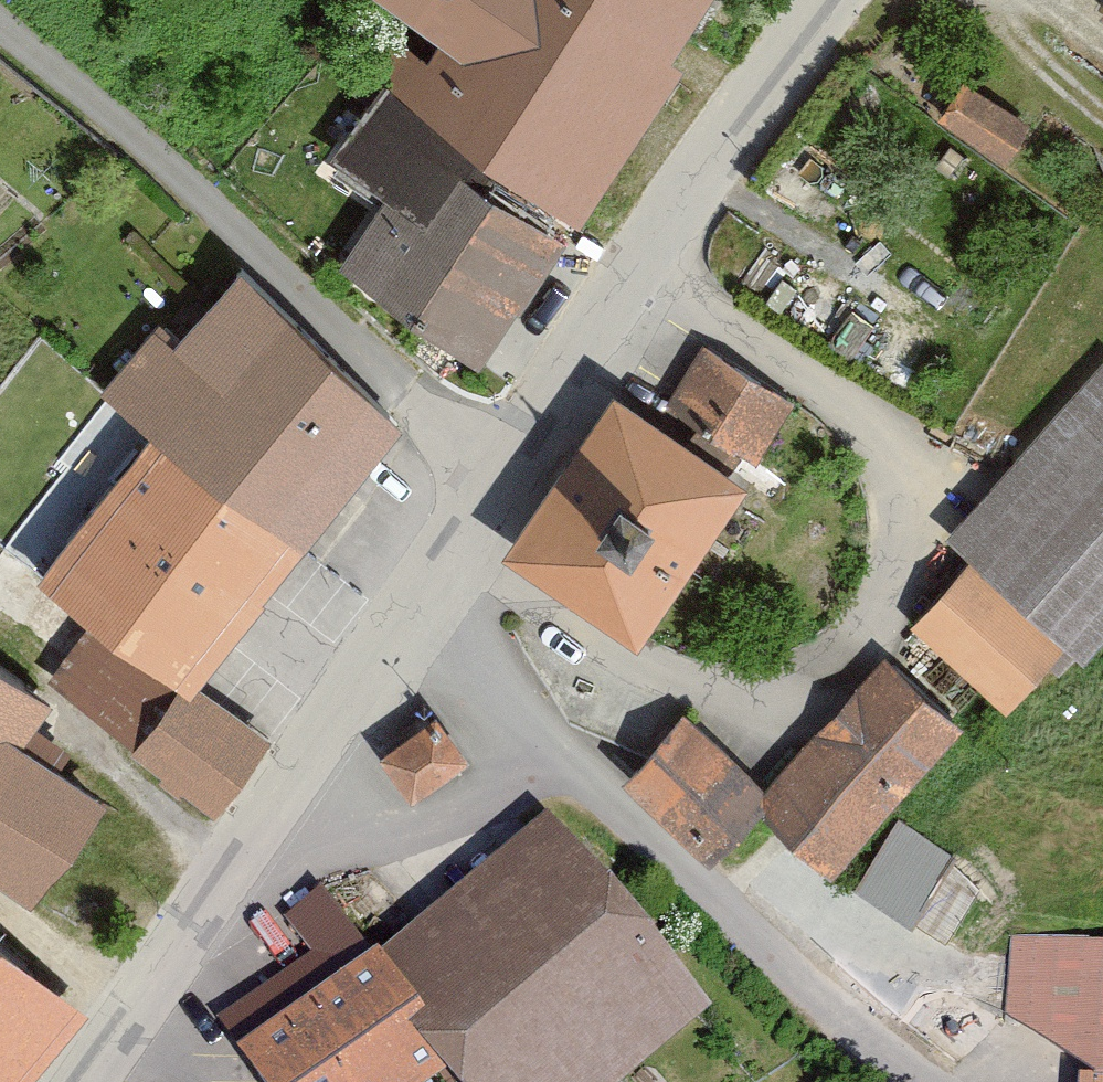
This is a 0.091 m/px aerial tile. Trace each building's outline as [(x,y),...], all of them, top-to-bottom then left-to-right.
[(580,217),(668,93),(554,0),(397,0),(411,10),(449,39),(436,54),(400,31),(373,71),(394,85),(565,206),(580,217)] [(668,93),(719,0),(554,0),(668,93)] [(963,80),(940,119),(1015,166),(1037,128),(963,80)] [(580,217),(565,206),(394,85),(331,172),(382,201),(349,278),(488,371),(580,217)] [(312,555),(416,426),(242,282),(180,355),(157,336),(110,392),(159,431),(312,555)] [(702,343),(662,408),(760,468),(800,403),(702,343)] [(953,533),(979,557),(918,627),(1015,716),(1093,662),(1102,651),(1102,374),(953,533)] [(590,445),(518,550),(651,645),(761,485),(619,398),(590,445)] [(200,692),(312,555),(159,431),(47,567),(101,611),(200,692)] [(225,815),(271,736),(200,692),(101,611),(46,677),(225,815)] [(0,658),(0,872),(47,906),(117,803),(33,737),(58,700),(0,658)] [(978,728),(893,658),(832,732),(919,798),(978,728)] [(434,706),(380,750),(420,803),(479,762),(434,706)] [(651,757),(633,774),(713,858),(745,824),(772,796),(694,716),(651,757)] [(919,798),(832,732),(772,796),(844,872),(919,798)] [(558,821),(398,955),(452,1019),(433,1041),(461,1081),(649,1081),(722,1021),(558,821)] [(398,955),(341,878),(286,918),(304,940),(228,1013),(272,1081),(461,1081),(433,1041),(452,1019),(398,955)] [(0,930),(0,1081),(28,1081),(89,1005),(0,930)] [(1082,1081),(1102,1081),(1102,942),(1019,937),(1012,1020),(1082,1081)]
